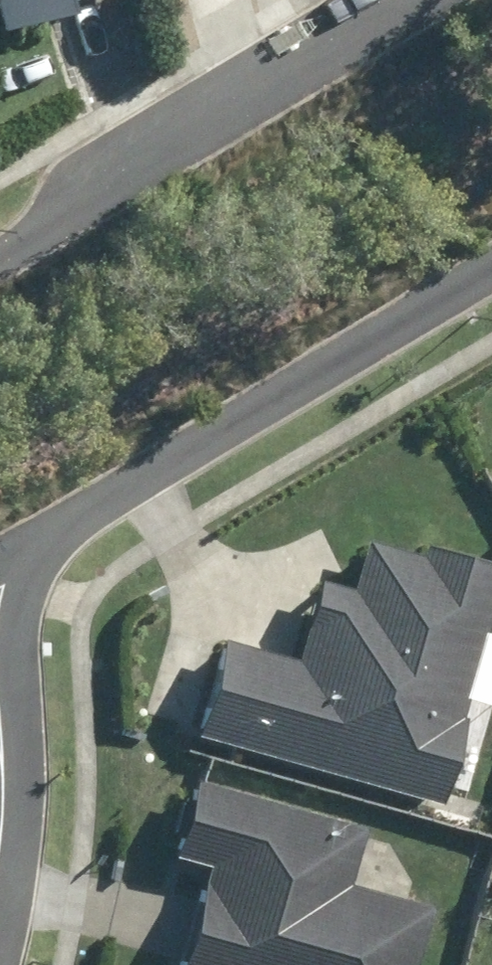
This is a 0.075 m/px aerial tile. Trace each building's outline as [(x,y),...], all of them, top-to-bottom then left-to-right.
[(97,0),(0,0),(0,23),(97,0)] [(202,641),(177,732),(425,800),(489,569),(359,533),(342,594),(305,583),(283,663),(202,641)] [(175,781),(153,858),(194,870),(167,964),(408,964),(424,909),(330,882),(345,829),(175,781)]
